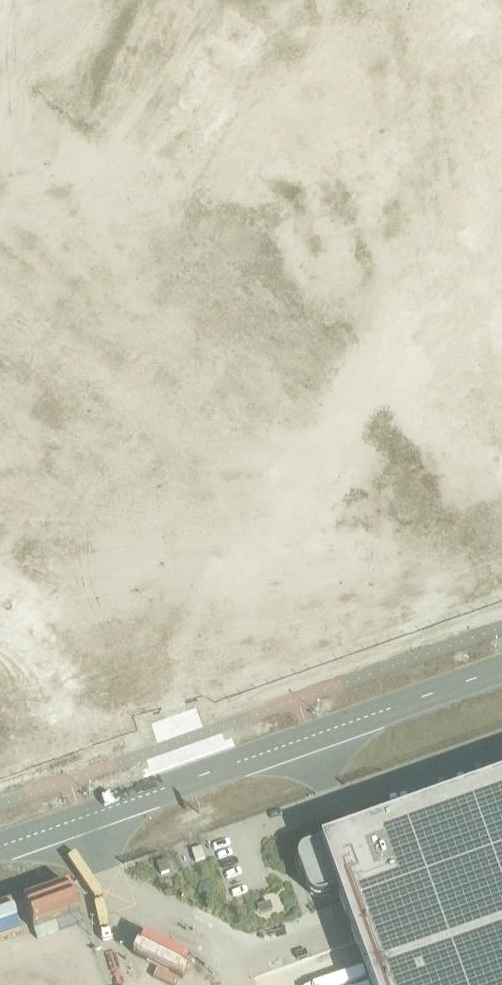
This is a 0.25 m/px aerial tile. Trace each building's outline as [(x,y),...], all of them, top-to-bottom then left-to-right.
[(298,859),(298,861),(298,863),(308,891),(309,892),(310,894),(312,895),(313,896),(315,897),(317,898),(319,898),(321,898),(323,897),(337,892),(371,984),(501,984),(501,780),(409,813),(409,811),(305,848),(304,849),(302,850),(301,852),(299,853),(299,855),(298,857),(298,859)] [(0,920),(0,940),(24,932),(17,914),(0,920)]
